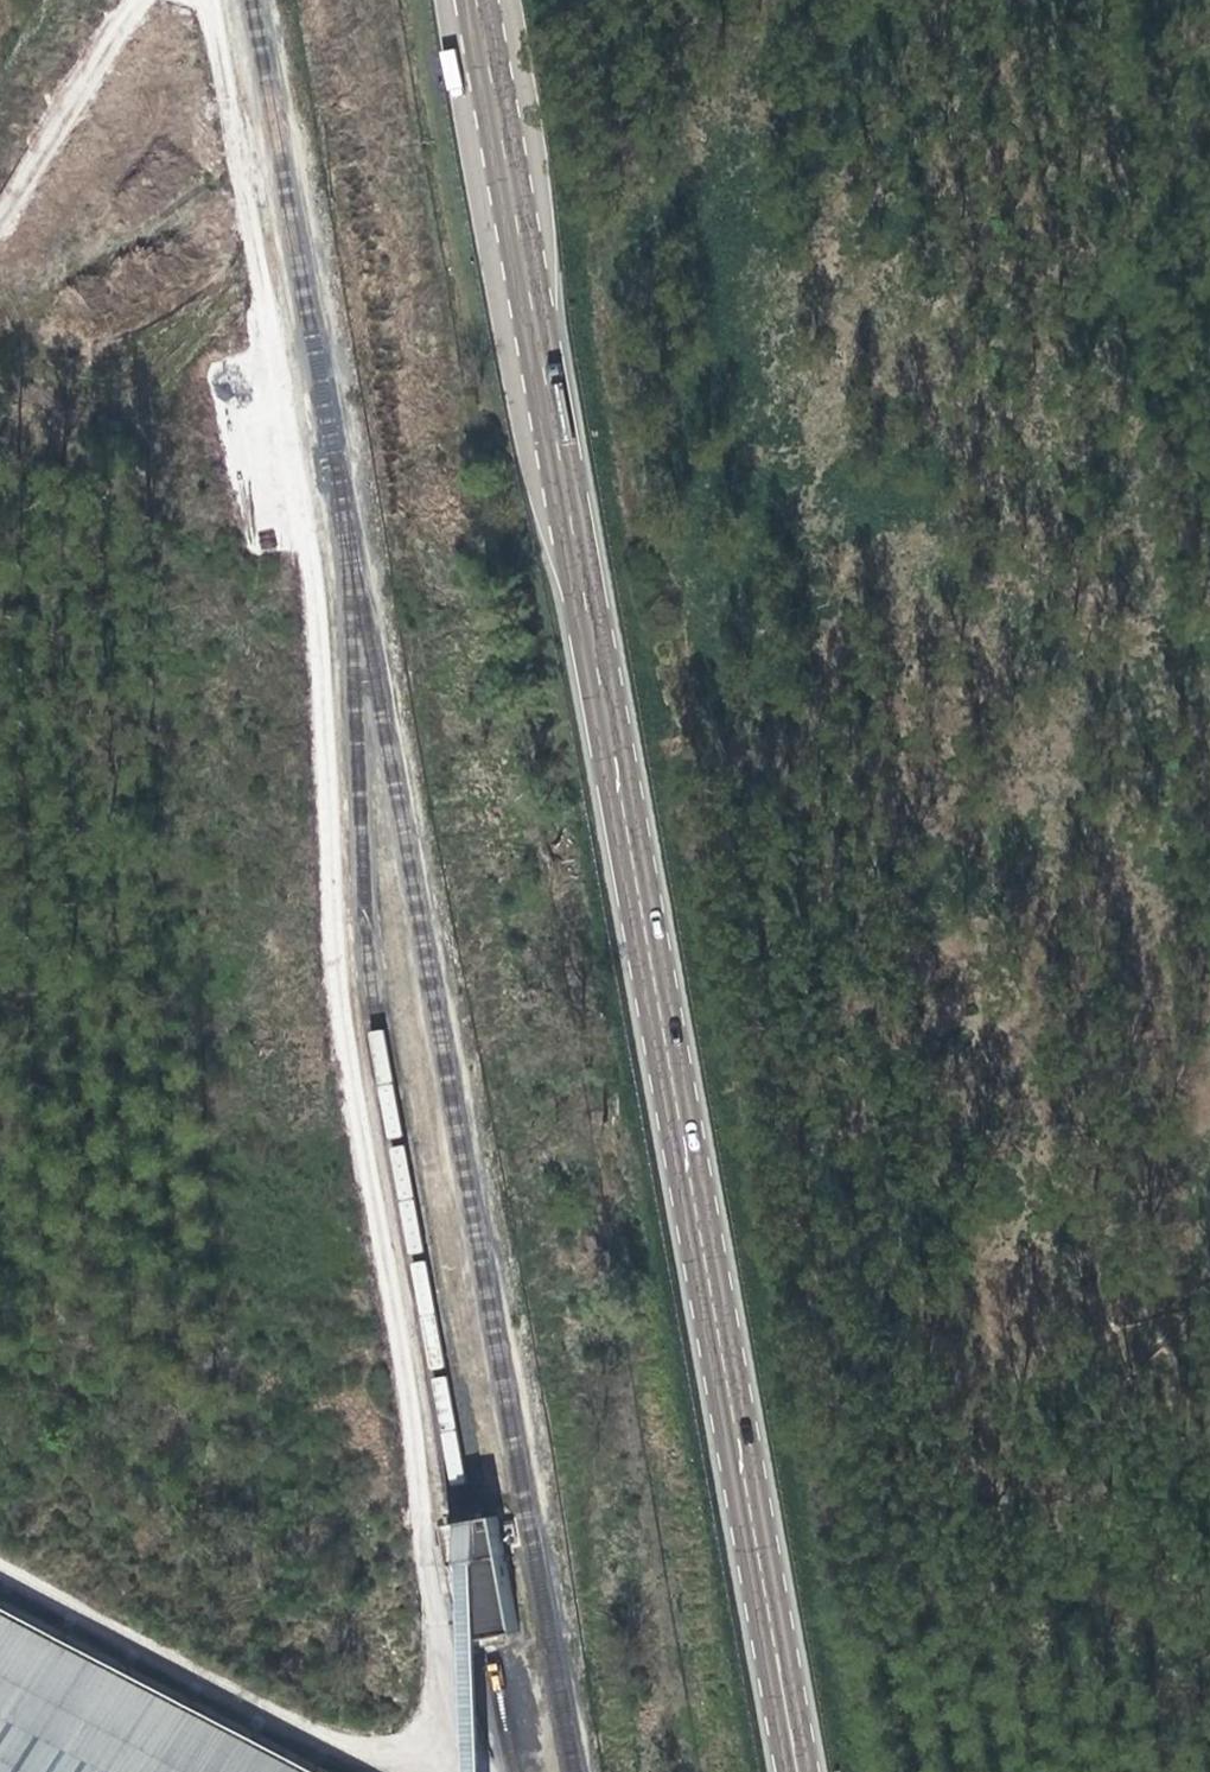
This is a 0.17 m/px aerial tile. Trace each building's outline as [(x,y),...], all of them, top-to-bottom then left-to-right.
[(475,1771),(494,1771),(486,1644),(522,1633),(500,1518),(449,1526),(469,1622),(475,1771)] [(0,1593),(0,1771),(361,1771),(0,1593)]
